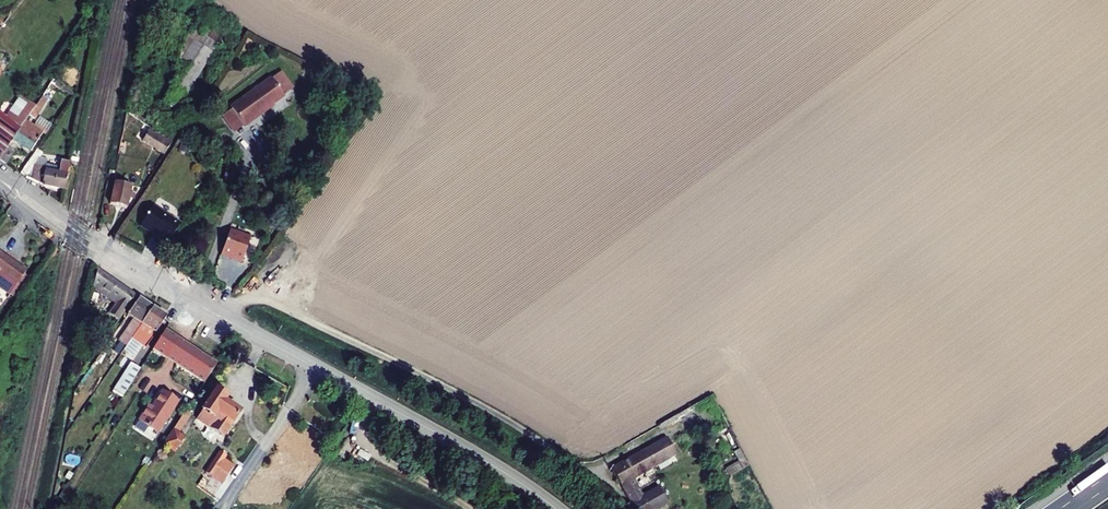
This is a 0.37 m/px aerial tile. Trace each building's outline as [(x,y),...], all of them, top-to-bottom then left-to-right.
[(199,19),(192,30),(217,46),(224,35),(199,19)] [(176,92),(185,98),(217,46),(192,30),(186,38),(194,42),(182,60),(191,66),(175,91),(176,92)] [(194,42),(186,38),(175,56),(182,60),(194,42)] [(266,111),(283,98),(283,97),(293,90),(281,73),(271,80),(270,79),(229,109),(231,111),(243,127),(244,128),(267,112),(266,111)] [(190,101),(196,105),(207,87),(201,83),(190,101)] [(185,98),(176,92),(168,106),(176,111),(185,98)] [(41,96),(34,106),(28,115),(34,119),(47,100),(41,96)] [(22,98),(9,116),(22,124),(24,120),(28,115),(34,106),(22,98)] [(243,127),(231,111),(221,118),(233,134),(243,127)] [(0,114),(0,156),(7,146),(11,139),(22,124),(9,116),(7,119),(0,114)] [(42,133),(24,120),(22,124),(11,139),(29,152),(42,133)] [(172,142),(144,124),(135,137),(164,155),(172,142)] [(51,151),(40,143),(36,149),(47,157),(51,151)] [(0,156),(0,159),(6,163),(14,152),(7,146),(0,156)] [(36,149),(20,174),(28,179),(37,183),(44,185),(63,188),(63,186),(65,178),(68,163),(60,162),(59,169),(44,166),(43,168),(33,166),(38,159),(43,163),(47,157),(36,149)] [(110,205),(126,208),(128,199),(132,200),(134,194),(129,193),(130,187),(115,183),(110,205)] [(181,221),(154,203),(140,223),(159,235),(158,236),(167,242),(181,221)] [(252,235),(231,228),(222,252),(232,255),(231,257),(243,261),(252,235)] [(0,253),(0,286),(12,294),(26,274),(27,272),(0,253)] [(108,314),(117,320),(134,295),(97,269),(92,288),(100,294),(103,290),(117,301),(108,314)] [(26,274),(12,294),(22,300),(35,280),(26,274)] [(133,318),(117,341),(125,346),(131,338),(152,307),(138,298),(127,314),(133,318)] [(131,338),(145,348),(166,316),(152,307),(131,338)] [(177,339),(164,331),(151,350),(164,359),(173,365),(201,382),(214,362),(186,345),(177,339)] [(112,391),(122,397),(139,369),(129,363),(112,391)] [(78,376),(72,373),(70,382),(73,384),(78,376)] [(177,402),(159,391),(150,406),(148,405),(137,421),(157,433),(177,402)] [(225,398),(214,391),(195,419),(222,436),(238,412),(222,402),(225,398)] [(183,437),(172,430),(162,445),(173,451),(174,452),(183,437)] [(643,496),(635,480),(677,458),(667,439),(625,462),(610,469),(629,503),(621,508),(622,508),(661,508),(668,505),(658,488),(643,496)] [(738,463),(725,468),(728,476),(748,468),(740,450),(734,453),(738,463)] [(225,455),(219,451),(205,472),(221,483),(233,466),(223,459),(225,455)]
